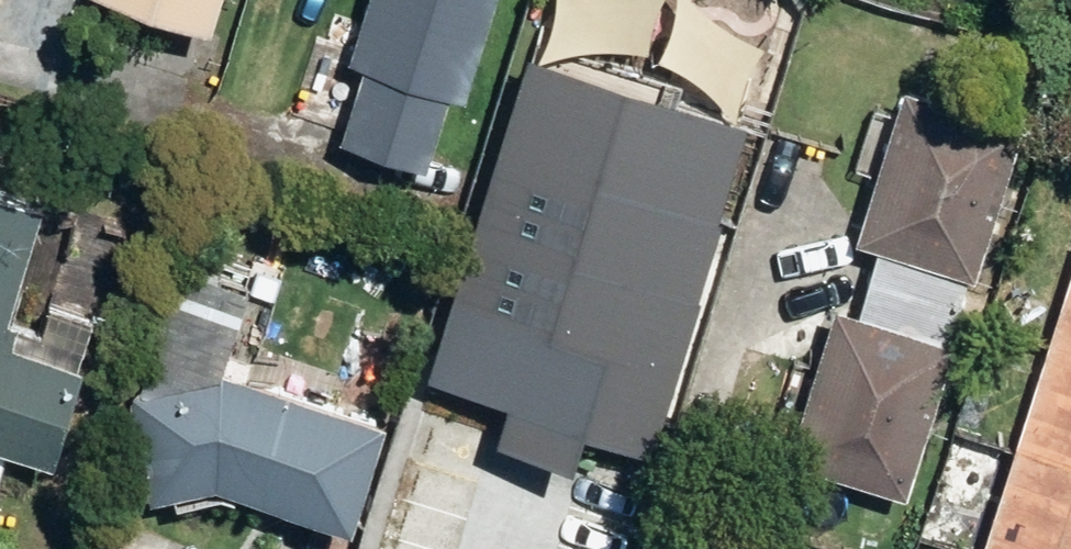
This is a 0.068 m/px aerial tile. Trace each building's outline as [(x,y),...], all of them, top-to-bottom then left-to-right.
[(209,37),(221,0),(89,0),(209,37)] [(426,174),(448,100),(464,105),(496,0),(370,0),(348,69),(367,74),(343,150),(426,174)] [(627,61),(645,0),(549,0),(538,35),(627,61)] [(869,287),(959,315),(969,283),(976,284),(1022,133),(905,95),(858,247),(879,254),(869,287)] [(486,409),(624,449),(647,358),(651,360),(699,190),(579,156),(531,326),(510,320),(486,409)] [(52,470),(82,375),(78,373),(92,323),(17,299),(42,215),(0,203),(0,454),(52,470)] [(987,548),(1070,548),(1070,284),(987,548)] [(949,349),(959,315),(869,287),(858,321),(836,315),(789,468),(907,504),(954,351),(949,349)] [(214,496),(351,540),(387,430),(222,377),(126,398),(148,509),(214,496)]
